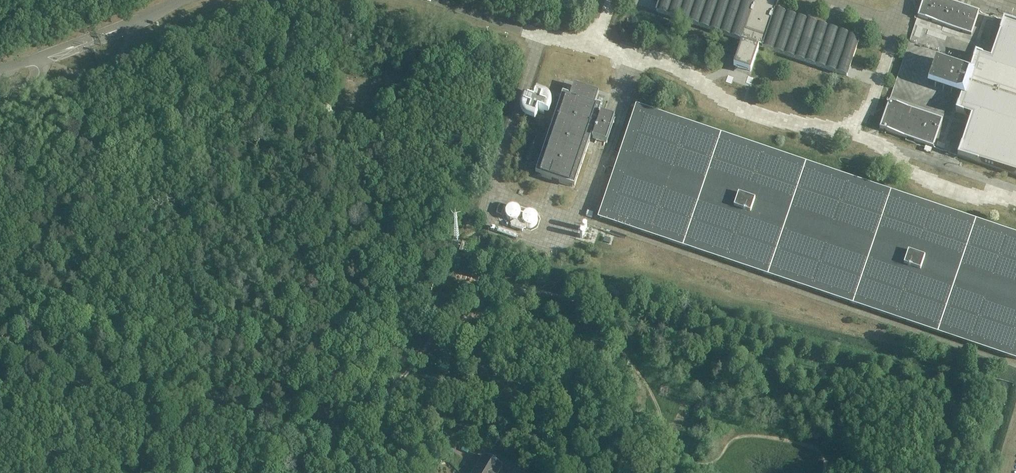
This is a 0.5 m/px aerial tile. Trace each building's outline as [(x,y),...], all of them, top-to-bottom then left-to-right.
[(735,68),(750,73),(759,46),(847,76),(859,41),(774,12),(778,0),(754,0),(753,5),(738,0),(660,0),(656,11),(744,41),(735,68)] [(917,17),(971,35),(979,12),(946,0),(923,0),(917,17)] [(990,59),(975,54),(970,70),(936,58),(927,85),(961,96),(956,112),(971,117),(957,156),(1015,175),(1015,25),(1003,20),(990,59)] [(593,140),(606,145),(614,120),(601,116),(601,118),(597,117),(598,113),(599,114),(601,108),(602,104),(595,102),(597,94),(597,92),(596,90),(595,88),(594,86),(593,84),(591,82),(590,82),(588,81),(587,81),(586,81),(584,81),(583,81),(581,81),(580,82),(579,83),(578,83),(577,84),(576,85),(575,86),(572,94),(565,91),(563,95),(561,104),(560,104),(559,108),(560,109),(560,110),(559,110),(558,110),(555,119),(556,120),(556,121),(555,121),(552,130),(553,130),(553,131),(553,132),(552,132),(551,132),(548,141),(549,141),(549,142),(549,143),(548,143),(547,143),(544,152),(545,152),(545,153),(545,154),(544,154),(541,163),(542,163),(542,164),(541,165),(540,164),(537,173),(538,174),(538,175),(540,176),(570,186),(573,187),(573,186),(574,186),(577,177),(576,177),(576,176),(577,175),(578,175),(581,166),(580,166),(580,165),(580,164),(581,164),(582,164),(585,155),(584,155),(584,154),(584,153),(585,154),(589,144),(588,144),(587,144),(587,143),(588,143),(588,142),(589,143),(591,138),(594,139),(593,140)] [(534,103),(528,101),(526,100),(523,107),(523,109),(523,111),(524,114),(525,116),(527,118),(528,118),(535,121),(538,112),(546,115),(549,107),(549,106),(549,105),(549,103),(548,101),(547,100),(546,98),(544,97),(536,95),(534,103)] [(889,101),(881,129),(933,147),(942,119),(889,101)] [(710,132),(637,107),(620,157),(621,157),(617,169),(616,169),(600,218),(1015,359),(1015,235),(914,201),(710,132)] [(537,212),(512,204),(506,207),(499,204),(496,214),(503,216),(506,223),(511,225),(512,228),(522,231),(526,230),(531,231),(538,228),(541,219),(537,212)] [(579,240),(610,251),(616,235),(584,224),(584,225),(581,224),(576,239),(579,240)] [(503,467),(483,456),(473,472),(499,472),(503,467)]
